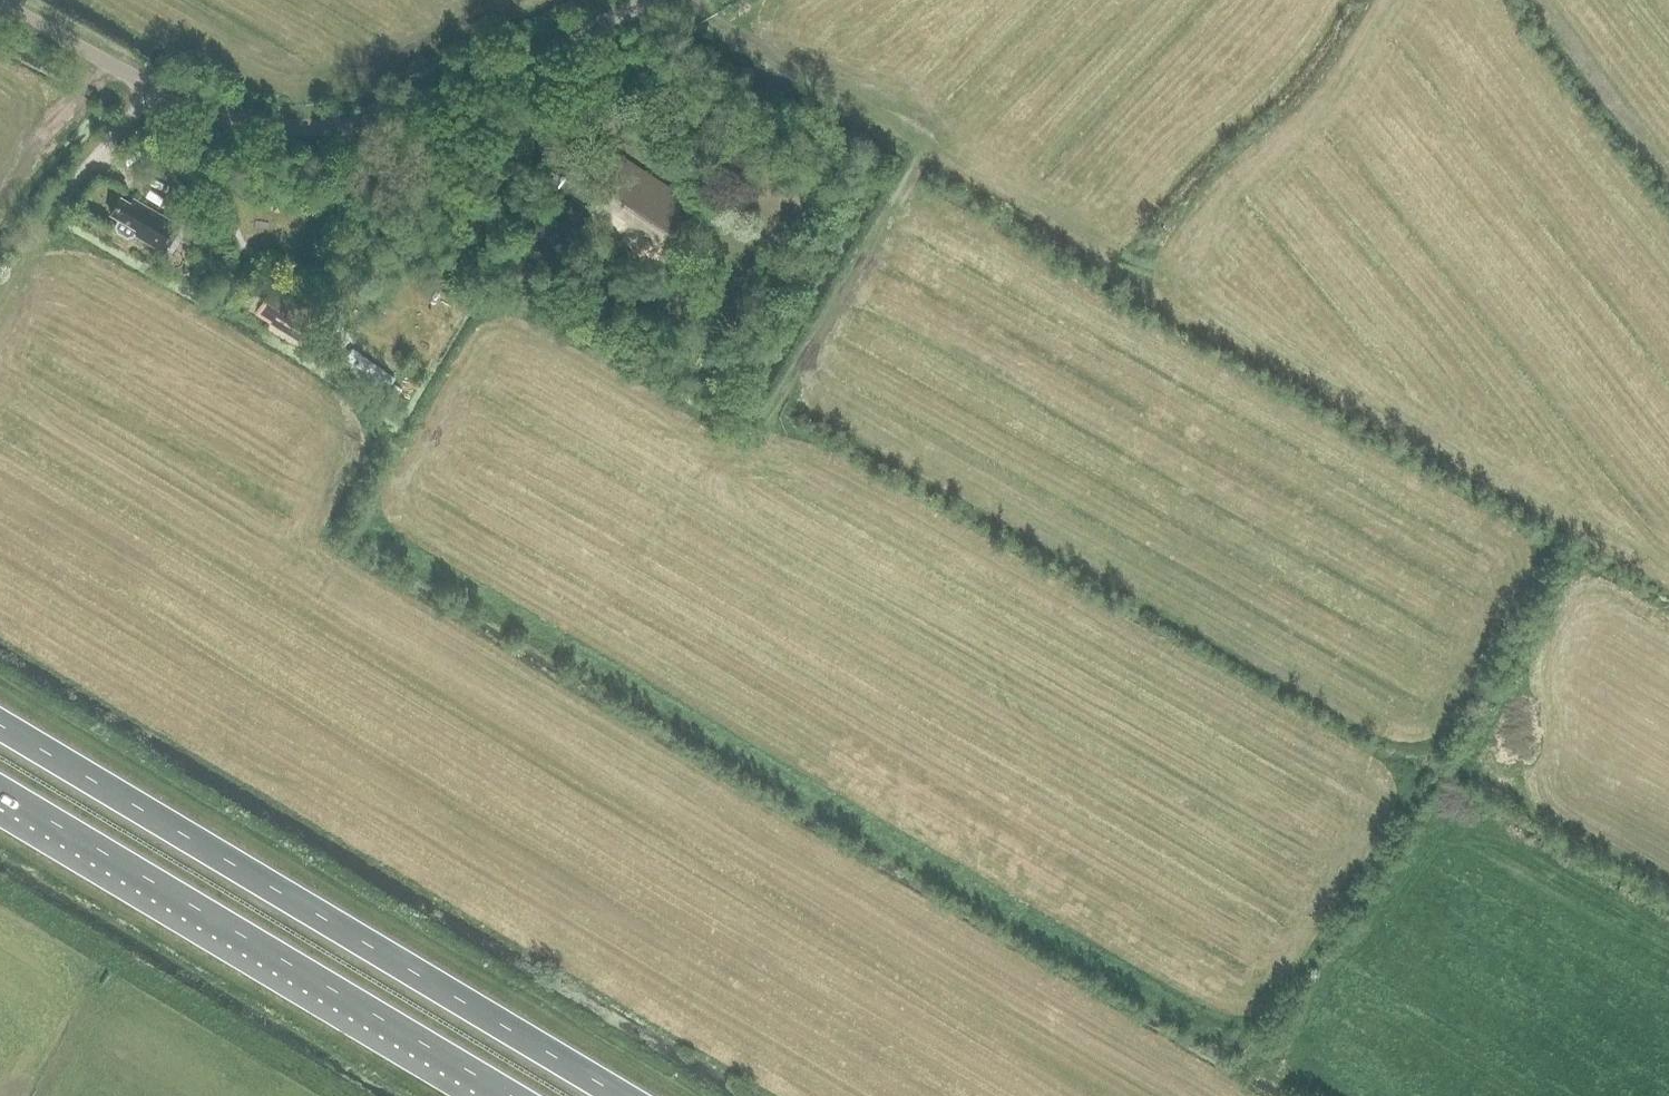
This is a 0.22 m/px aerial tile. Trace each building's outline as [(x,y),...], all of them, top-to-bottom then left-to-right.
[(601,158),(590,175),(551,151),(536,173),(592,209),(588,214),(665,264),(702,207),(617,153),(610,164),(601,158)] [(109,214),(117,219),(114,225),(115,231),(125,237),(131,236),(133,234),(163,251),(177,226),(132,199),(130,204),(119,197),(109,214)] [(315,313),(270,285),(253,313),(297,341),(315,313)] [(340,366),(361,380),(366,373),(373,363),(352,348),(345,359),(340,366)] [(393,385),(385,396),(393,402),(394,401),(401,391),(393,385)]
